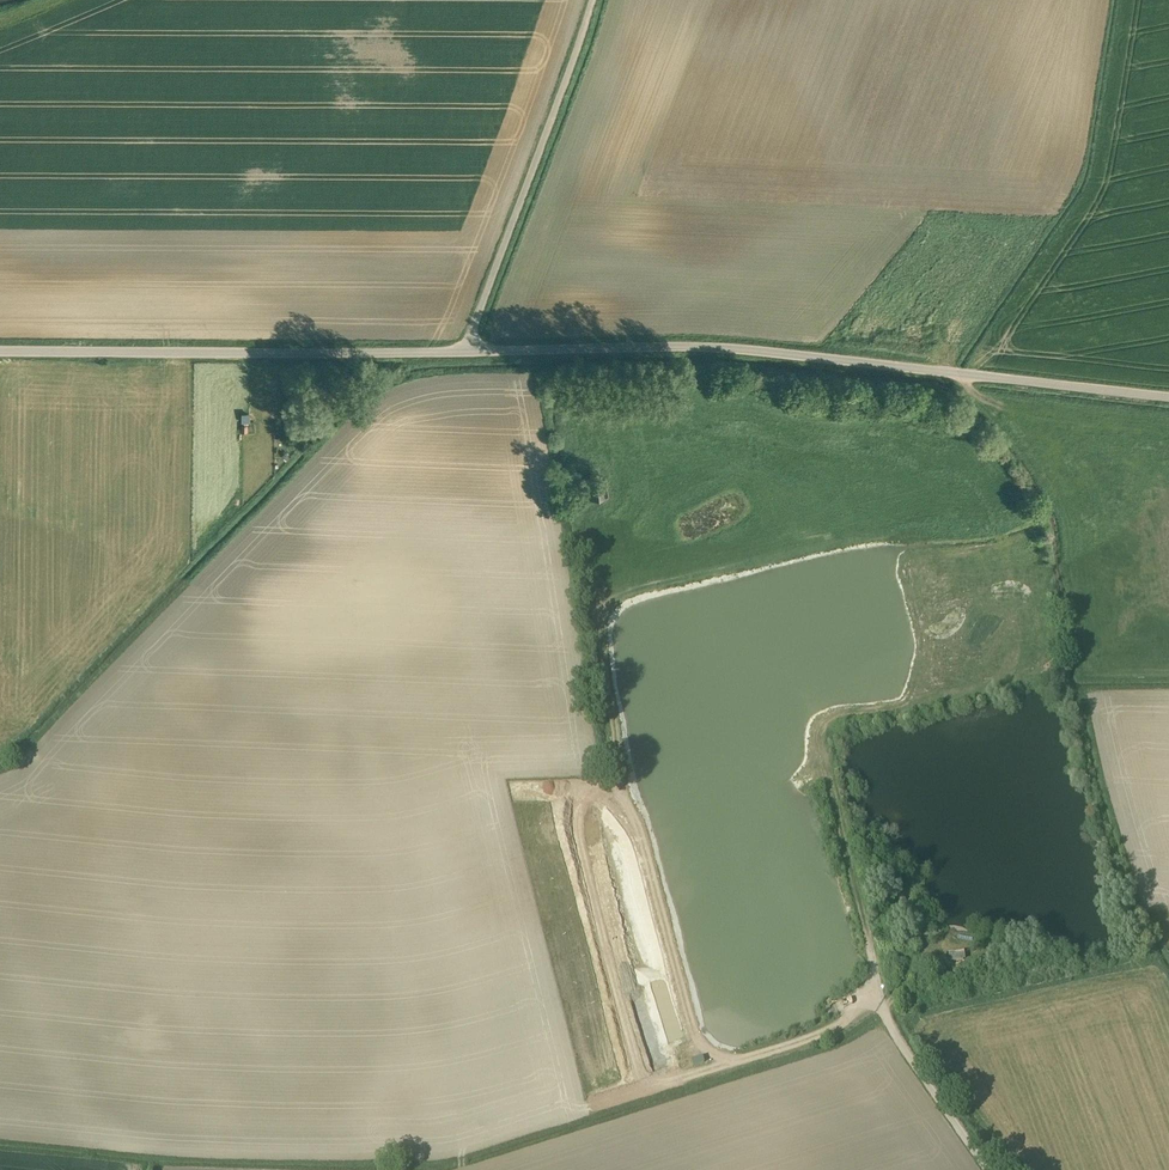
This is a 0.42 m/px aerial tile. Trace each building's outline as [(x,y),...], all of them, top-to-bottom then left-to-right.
[(877,909),(868,912),(871,923),(880,921),(877,909)]
